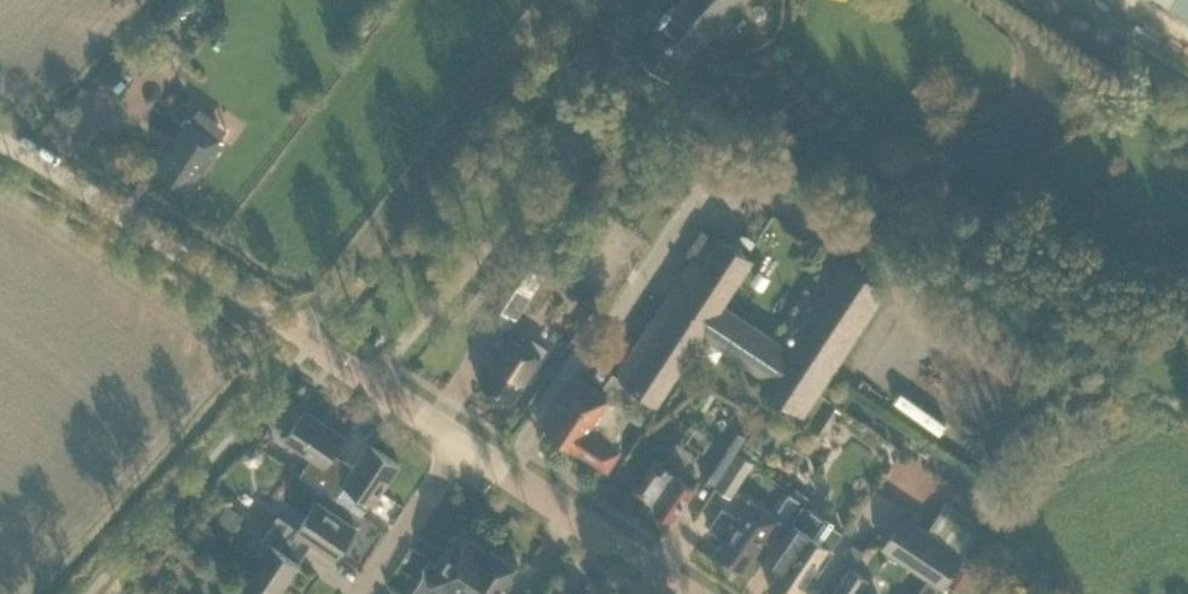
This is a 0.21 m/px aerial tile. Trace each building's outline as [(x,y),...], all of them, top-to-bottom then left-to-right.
[(746,0),(676,0),(656,22),(660,25),(640,51),(670,78),(746,0)] [(1187,14),(1187,0),(1164,0),(1187,14)] [(194,178),(207,158),(210,160),(224,139),(213,131),(220,121),(200,108),(193,118),(189,116),(175,137),(178,139),(166,158),(163,156),(159,161),(167,167),(165,171),(183,183),(188,175),(196,180),(196,179),(194,178)] [(546,426),(608,467),(622,447),(610,439),(630,409),(640,417),(655,396),(659,398),(702,332),(766,374),(761,382),(804,410),(886,286),(841,256),(785,343),(720,301),(751,255),(719,235),(702,260),(693,255),(617,371),(614,369),(601,388),(580,374),(546,426)] [(517,254),(487,297),(515,315),(544,272),(517,254)] [(480,381),(511,402),(542,355),(511,334),(480,381)] [(301,472),(325,488),(336,470),(345,458),(334,450),(345,434),(305,408),(286,436),(313,454),(301,472)] [(732,425),(702,470),(700,472),(702,473),(716,482),(724,470),(739,449),(747,435),(732,425)] [(655,503),(659,506),(659,511),(665,515),(670,514),(674,516),(696,483),(677,470),(691,450),(678,441),(664,461),(657,456),(636,487),(657,500),(655,503)] [(345,458),(336,470),(325,488),(337,496),(346,482),(362,492),(357,500),(368,508),(374,500),(400,461),(371,442),(356,465),(345,458)] [(244,450),(244,458),(250,463),(258,463),(263,457),(263,449),(257,444),(250,444),(244,450)] [(716,485),(731,496),(754,461),(739,451),(716,485)] [(726,537),(717,550),(744,568),(765,537),(768,539),(781,518),(748,496),(736,515),(722,506),(709,526),(726,537)] [(279,513),(270,526),(306,551),(314,539),(337,555),(356,526),(317,500),(299,527),(279,513)] [(244,514),(228,503),(220,515),(236,526),(244,514)] [(782,593),(797,593),(803,584),(807,587),(833,548),(830,546),(841,530),(802,505),(770,552),(785,562),(769,585),(782,593)] [(965,554),(905,515),(883,546),(943,586),(965,554)] [(306,551),(270,526),(262,537),(270,542),(244,580),(264,593),(276,593),(306,551)] [(454,593),(459,593),(492,544),(489,547),(464,530),(462,532),(453,537),(452,548),(441,564),(434,560),(425,564),(425,573),(416,587),(426,593),(434,581),(454,593)] [(851,543),(843,556),(855,564),(863,551),(851,543)] [(459,593),(498,593),(519,562),(508,548),(498,547),(492,544),(459,593)] [(859,591),(869,575),(852,564),(831,593),(862,593),(859,591)]
